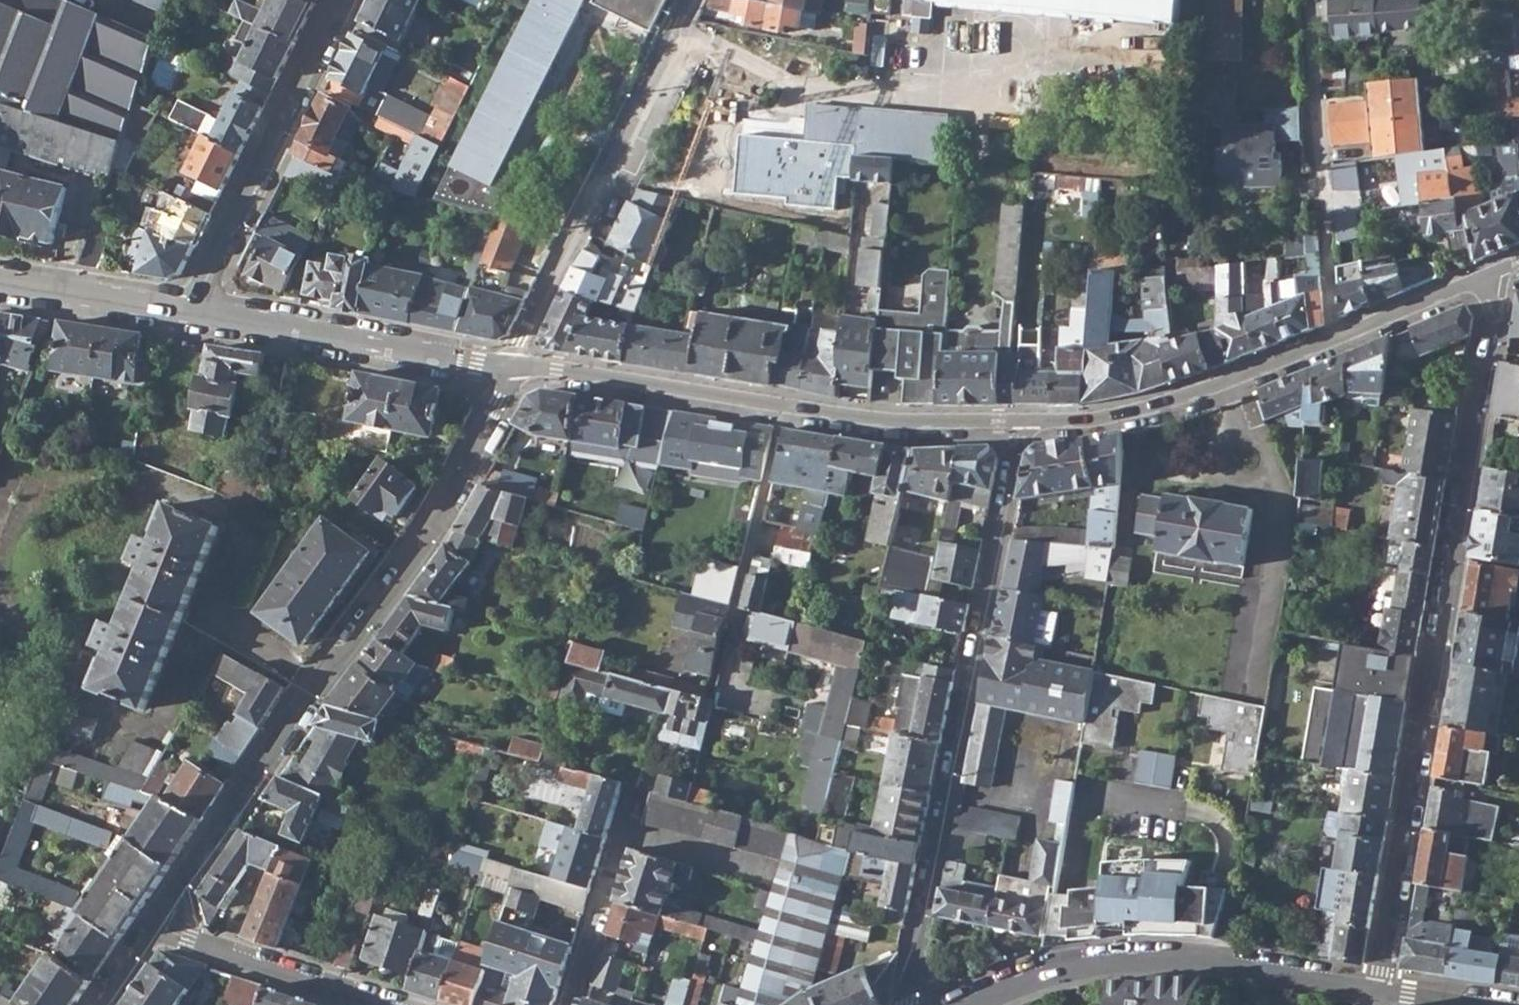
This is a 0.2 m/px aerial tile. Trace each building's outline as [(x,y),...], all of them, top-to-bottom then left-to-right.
[(121,143),(135,102),(157,39),(65,0),(0,0),(0,104),(7,107),(121,143)] [(165,14),(170,0),(133,0),(165,14)] [(267,14),(239,0),(232,13),(247,20),(260,25),(296,41),(316,0),(274,0),(267,14)] [(398,52),(423,0),(372,0),(356,32),(388,47),(398,52)] [(506,222),(514,201),(491,190),(579,0),(531,0),(435,202),(501,220),(506,222)] [(654,32),(669,0),(589,0),(654,32)] [(785,33),(786,25),(801,27),(804,12),(770,6),(751,3),(736,0),(707,0),(703,9),(750,17),(748,26),(785,33)] [(770,6),(804,12),(821,15),(824,0),(771,0),(770,6)] [(870,18),(889,19),(890,0),(871,0),(870,18)] [(911,17),(930,18),(931,0),(913,0),(911,17)] [(1177,23),(1179,0),(932,0),(1177,23)] [(1241,62),(1241,0),(1205,0),(1204,62),(1241,62)] [(1333,37),(1378,33),(1376,0),(1335,0),(1316,1),(1318,21),(1332,21),(1333,37)] [(1378,33),(1423,30),(1420,0),(1376,0),(1378,33)] [(247,20),(230,54),(243,61),(260,25),(247,20)] [(857,54),(866,56),(869,25),(862,23),(857,54)] [(296,41),(260,25),(243,61),(230,54),(222,71),(242,81),(269,94),(296,41)] [(450,78),(437,107),(432,116),(370,85),(388,47),(356,32),(327,90),(354,104),(381,118),(440,147),(469,87),(450,78)] [(398,52),(388,47),(370,85),(432,116),(437,107),(389,83),(404,55),(398,52)] [(1518,69),(1518,54),(1516,54),(1505,55),(1506,70),(1518,69)] [(1490,72),(1506,71),(1506,70),(1505,55),(1436,61),(1437,76),(1490,72)] [(1324,89),(1346,88),(1346,74),(1345,70),(1323,70),(1324,89)] [(1380,70),(1346,74),(1346,88),(1354,83),(1367,83),(1381,81),(1380,70)] [(1490,72),(1492,110),(1510,108),(1506,71),(1490,72)] [(1329,124),(1421,116),(1419,78),(1381,81),(1367,83),(1368,100),(1328,104),(1329,124)] [(204,135),(241,153),(269,94),(242,81),(223,122),(181,100),(171,119),(204,135)] [(352,110),(354,104),(327,90),(324,96),(352,110)] [(1204,92),(1205,107),(1235,106),(1237,106),(1236,90),(1204,92)] [(294,156),(341,176),(347,164),(329,155),(352,110),(324,96),(294,156)] [(113,166),(125,171),(138,144),(141,147),(158,112),(135,102),(121,143),(113,166)] [(858,147),(858,158),(895,161),(947,166),(951,116),(810,104),(808,143),(858,147)] [(1204,126),(1222,125),(1223,150),(1219,150),(1221,168),(1230,177),(1241,179),(1242,185),(1278,184),(1277,158),(1275,138),(1302,137),(1300,104),(1265,105),(1266,123),(1236,124),(1235,106),(1205,107),(1204,126)] [(108,181),(113,166),(121,143),(7,107),(0,131),(0,147),(108,181)] [(1421,116),(1329,124),(1332,144),(1372,141),(1375,161),(1423,154),(1426,153),(1421,116)] [(440,147),(381,118),(378,123),(380,127),(414,146),(401,173),(381,163),(374,177),(371,185),(417,197),(440,147)] [(241,153),(204,135),(187,171),(223,189),(241,153)] [(1503,161),(1515,159),(1513,142),(1513,140),(1500,142),(1503,161)] [(1517,175),(1503,179),(1506,197),(1484,206),(1475,164),(1463,166),(1462,157),(1490,153),(1489,144),(1449,149),(1454,199),(1457,199),(1458,216),(1465,213),(1476,262),(1518,244),(1518,193),(1517,175)] [(856,179),(856,148),(847,148),(847,179),(856,179)] [(1461,251),(1465,267),(1476,262),(1465,213),(1458,216),(1457,199),(1454,199),(1449,149),(1426,153),(1423,154),(1426,174),(1420,175),(1427,235),(1447,233),(1451,253),(1461,251)] [(284,176),(333,196),(343,177),(341,176),(294,156),(284,176)] [(856,180),(893,183),(895,161),(858,158),(856,180)] [(98,211),(109,215),(118,187),(132,194),(137,177),(125,171),(113,166),(108,181),(98,211)] [(353,180),(371,185),(374,177),(357,169),(353,180)] [(19,239),(19,237),(51,245),(66,189),(0,171),(0,234),(19,239)] [(1056,188),(1085,191),(1086,177),(1057,174),(1056,188)] [(183,201),(211,214),(217,202),(186,187),(181,199),(183,201)] [(629,203),(617,229),(610,246),(627,256),(650,268),(658,272),(666,250),(663,242),(680,200),(638,190),(632,204),(629,203)] [(860,286),(873,287),(881,288),(891,192),(879,191),(871,250),(863,249),(860,286)] [(158,208),(151,230),(196,244),(211,214),(183,201),(176,216),(158,208)] [(1001,204),(993,292),(1004,300),(1015,301),(1023,206),(1001,204)] [(79,265),(107,269),(108,256),(100,255),(113,217),(109,215),(98,211),(79,265)] [(1338,242),(1352,239),(1360,237),(1354,213),(1336,217),(1338,242)] [(268,238),(250,275),(268,284),(286,292),(313,237),(301,231),(265,214),(256,233),(268,238)] [(457,333),(494,341),(507,335),(535,280),(512,273),(530,228),(506,222),(501,220),(496,235),(457,333)] [(140,227),(136,239),(148,243),(151,230),(140,227)] [(796,244),(822,249),(824,232),(798,227),(796,244)] [(196,244),(151,230),(148,243),(136,239),(128,263),(132,273),(169,279),(182,272),(196,244)] [(457,333),(496,235),(486,231),(464,288),(453,286),(424,277),(408,323),(457,333)] [(822,249),(850,255),(851,238),(824,232),(822,249)] [(1308,274),(1319,272),(1319,247),(1317,236),(1306,236),(1307,254),(1308,274)] [(1353,249),(1356,264),(1363,263),(1366,263),(1364,257),(1360,237),(1352,239),(1353,249)] [(1338,252),(1353,249),(1352,239),(1338,242),(1338,252)] [(1363,263),(1365,269),(1396,262),(1394,250),(1364,257),(1366,263),(1363,263)] [(584,251),(565,290),(596,302),(596,301),(625,309),(637,311),(643,291),(616,277),(607,274),(604,280),(590,274),(598,258),(584,251)] [(1297,277),(1302,297),(1283,304),(1286,340),(1324,324),(1319,272),(1308,274),(1307,254),(1277,258),(1280,280),(1297,277)] [(1094,255),(1092,272),(1114,273),(1115,265),(1126,264),(1126,255),(1094,255)] [(616,277),(643,291),(650,268),(627,256),(616,277)] [(336,309),(361,314),(371,267),(371,262),(349,257),(348,261),(337,261),(336,269),(316,266),(311,295),(338,299),(336,309)] [(1269,259),(1268,282),(1280,280),(1277,258),(1269,259)] [(1180,260),(1180,268),(1203,267),(1203,259),(1180,260)] [(1227,264),(1239,294),(1257,289),(1258,261),(1227,264)] [(1365,269),(1372,306),(1403,292),(1396,262),(1365,269)] [(1365,269),(1363,263),(1356,264),(1339,268),(1342,317),(1372,306),(1365,269)] [(1425,263),(1428,283),(1438,278),(1435,264),(1425,263)] [(1185,332),(1171,336),(1171,340),(1163,341),(1170,384),(1212,368),(1259,351),(1239,294),(1227,264),(1203,267),(1180,268),(1180,289),(1219,290),(1219,317),(1198,324),(1201,333),(1187,338),(1185,332)] [(424,277),(371,267),(361,314),(408,323),(424,277)] [(1144,281),(1165,279),(1163,268),(1144,269),(1144,281)] [(1108,345),(1114,273),(1092,272),(1091,276),(1082,405),(1144,392),(1170,384),(1163,341),(1138,342),(1108,345)] [(996,354),(999,406),(1082,405),(1091,276),(1076,276),(1071,329),(1060,328),(1056,369),(1021,368),(1021,355),(1011,354),(996,354)] [(1132,283),(1138,342),(1163,341),(1171,340),(1171,336),(1165,279),(1144,281),(1132,283)] [(1263,312),(1257,289),(1239,294),(1259,351),(1286,340),(1283,304),(1280,280),(1268,282),(1270,309),(1263,312)] [(878,312),(881,288),(873,287),(873,295),(870,295),(869,312),(878,312)] [(1510,337),(1518,337),(1518,287),(1510,337)] [(596,301),(596,302),(565,290),(541,340),(548,352),(626,363),(632,328),(637,311),(625,309),(596,301)] [(730,306),(776,314),(779,303),(733,293),(730,306)] [(1004,300),(1001,331),(1013,332),(1015,301),(1004,300)] [(1390,337),(1384,382),(1394,382),(1397,384),(1401,352),(1410,349),(1409,346),(1416,343),(1422,357),(1449,346),(1451,356),(1467,358),(1474,315),(1467,305),(1390,337)] [(786,308),(783,326),(795,326),(798,313),(798,310),(786,308)] [(34,366),(43,343),(35,340),(43,319),(1,312),(0,315),(0,356),(34,366)] [(795,328),(795,326),(783,326),(691,312),(686,336),(699,339),(694,374),(773,386),(774,383),(776,364),(781,365),(786,336),(794,332),(795,328)] [(774,383),(804,390),(809,357),(812,330),(812,329),(814,316),(798,313),(795,326),(795,328),(794,332),(786,336),(781,365),(776,364),(774,383)] [(839,385),(869,389),(876,335),(877,321),(845,317),(843,336),(839,385)] [(58,368),(97,375),(105,329),(65,322),(58,368)] [(945,351),(940,406),(999,406),(996,354),(1011,354),(1012,341),(989,338),(989,331),(985,331),(980,325),(966,324),(960,330),(947,329),(946,339),(945,351)] [(1020,345),(1029,346),(1030,328),(1021,327),(1020,345)] [(686,336),(632,328),(626,363),(694,374),(699,339),(686,336)] [(97,375),(136,380),(144,335),(105,329),(97,375)] [(812,330),(809,357),(804,390),(837,398),(839,385),(843,336),(812,330)] [(888,337),(876,335),(869,389),(868,403),(894,406),(919,406),(923,361),(886,357),(888,337)] [(1365,406),(1381,407),(1381,406),(1383,392),(1384,382),(1390,337),(1349,354),(1345,397),(1350,398),(1351,392),(1366,393),(1365,406)] [(931,357),(929,361),(925,406),(940,406),(945,351),(946,339),(933,338),(931,357)] [(1518,354),(1518,345),(1509,343),(1508,352),(1518,354)] [(201,430),(231,434),(234,414),(238,415),(243,385),(239,385),(240,382),(253,384),(256,372),(264,373),(266,355),(215,346),(210,378),(205,377),(200,408),(205,409),(201,430)] [(1308,371),(1305,409),(1322,404),(1345,397),(1349,354),(1308,371)] [(929,361),(923,361),(919,406),(925,406),(929,361)] [(1506,362),(1493,436),(1518,441),(1518,365),(1506,362)] [(1288,452),(1302,453),(1304,423),(1305,409),(1308,371),(1260,391),(1270,419),(1286,412),(1285,440),(1288,440),(1288,452)] [(352,419),(393,427),(401,381),(361,373),(352,419)] [(393,427),(432,435),(442,389),(401,381),(393,427)] [(1384,382),(1383,392),(1393,393),(1394,382),(1384,382)] [(538,436),(543,437),(573,441),(581,395),(563,393),(560,392),(548,390),(531,396),(517,423),(538,436)] [(1413,395),(1393,393),(1383,392),(1381,406),(1411,410),(1413,395)] [(581,395),(573,441),(620,447),(623,434),(637,437),(642,405),(581,395)] [(1305,409),(1304,423),(1322,422),(1322,404),(1305,409)] [(738,477),(761,481),(768,453),(775,426),(733,420),(731,427),(716,424),(716,417),(673,410),(659,466),(690,470),(692,461),(740,469),(738,477)] [(1414,410),(1404,474),(1446,480),(1457,416),(1414,410)] [(309,430),(309,432),(315,433),(322,435),(325,424),(312,421),(309,430)] [(789,429),(774,485),(802,488),(831,493),(845,438),(789,429)] [(310,449),(320,452),(326,436),(322,435),(315,433),(310,449)] [(1031,456),(1022,501),(1098,489),(1099,495),(1093,501),(1091,511),(1090,532),(1089,546),(1113,547),(1115,538),(1129,454),(1119,434),(1055,444),(1041,443),(1031,456)] [(572,448),(573,441),(543,437),(541,444),(572,448)] [(874,541),(893,546),(902,506),(906,490),(916,449),(845,438),(831,493),(848,497),(855,473),(881,476),(878,493),(885,494),(874,541)] [(619,455),(620,447),(573,441),(572,448),(619,455)] [(945,527),(957,529),(963,500),(989,506),(999,458),(992,446),(963,447),(951,501),(945,527)] [(916,449),(906,490),(951,501),(963,447),(916,449)] [(359,496),(379,512),(384,504),(393,510),(397,513),(417,485),(404,475),(407,471),(386,457),(359,496)] [(1323,462),(1302,460),(1301,463),(1297,523),(1330,529),(1332,509),(1333,503),(1319,501),(1323,462)] [(220,490),(254,505),(258,489),(263,467),(229,462),(220,490)] [(482,485),(510,492),(515,474),(492,468),(482,485)] [(1488,468),(1481,510),(1518,517),(1518,473),(1488,468)] [(1404,541),(1434,546),(1446,480),(1404,474),(1385,471),(1382,485),(1398,487),(1390,539),(1404,541)] [(561,487),(515,474),(510,492),(530,497),(556,505),(561,487)] [(531,549),(555,556),(557,546),(518,535),(530,497),(510,492),(482,485),(457,529),(488,538),(515,545),(531,549)] [(254,505),(266,511),(271,492),(258,489),(254,505)] [(1217,564),(1244,567),(1254,510),(1194,499),(1194,501),(1167,497),(1167,502),(1143,498),(1137,536),(1159,540),(1157,554),(1217,565),(1217,564)] [(616,521),(643,528),(644,523),(648,508),(622,502),(616,521)] [(91,685),(146,708),(220,525),(165,503),(154,528),(161,530),(156,542),(142,535),(132,560),(146,566),(121,626),(108,621),(98,644),(111,650),(107,661),(102,658),(91,685)] [(387,518),(393,510),(384,504),(379,512),(387,518)] [(808,505),(806,511),(802,531),(820,535),(827,509),(808,505)] [(898,589),(930,595),(934,580),(939,556),(921,551),(930,512),(902,506),(893,546),(883,586),(898,589)] [(1368,514),(1332,509),(1330,529),(1365,535),(1368,514)] [(1518,563),(1518,517),(1481,510),(1473,554),(1518,563)] [(260,614),(305,645),(372,550),(328,518),(260,614)] [(1090,532),(1017,524),(1012,546),(1049,546),(1079,546),(1089,546),(1090,532)] [(934,580),(973,587),(980,551),(954,546),(957,529),(945,527),(939,556),(934,580)] [(411,595),(470,611),(474,596),(452,590),(472,567),(488,538),(457,529),(411,595)] [(777,561),(809,569),(817,540),(785,532),(777,561)] [(1113,547),(1112,551),(1122,552),(1124,540),(1115,538),(1113,547)] [(1386,564),(1400,565),(1404,541),(1390,539),(1386,564)] [(1387,607),(1381,648),(1416,654),(1434,546),(1404,541),(1400,565),(1393,609),(1387,607)] [(531,549),(515,545),(511,557),(528,562),(531,549)] [(1040,595),(1049,546),(1012,546),(1004,587),(1040,595)] [(1085,580),(1107,583),(1111,559),(1112,551),(1113,547),(1089,546),(1085,580)] [(756,613),(761,614),(774,560),(756,556),(741,610),(756,613)] [(1131,562),(1111,559),(1107,583),(1107,585),(1127,589),(1131,562)] [(1463,613),(1489,617),(1508,620),(1510,606),(1515,606),(1518,586),(1518,570),(1472,561),(1463,613)] [(704,596),(730,603),(736,580),(707,572),(701,595),(704,596)] [(1038,645),(1052,647),(1058,615),(1041,611),(1044,597),(1040,595),(1004,587),(994,635),(1034,644),(1038,645)] [(930,595),(898,589),(893,614),(918,619),(922,622),(964,629),(970,603),(930,595)] [(697,633),(688,669),(713,675),(730,603),(704,596),(701,595),(684,591),(675,627),(697,633)] [(380,637),(404,655),(427,625),(449,630),(451,622),(482,631),(486,615),(470,611),(411,595),(380,637)] [(749,642),(790,652),(797,622),(761,614),(756,613),(755,617),(751,632),(749,642)] [(1518,634),(1518,622),(1508,620),(1489,617),(1463,613),(1455,664),(1481,668),(1507,673),(1512,674),(1518,634)] [(747,630),(751,632),(755,617),(750,616),(747,630)] [(824,733),(846,738),(849,725),(853,711),(868,650),(871,638),(797,622),(790,652),(840,664),(824,733)] [(994,635),(981,702),(1007,707),(1083,723),(1092,672),(1051,662),(1035,658),(1038,645),(1034,644),(994,635)] [(360,664),(398,691),(413,670),(417,664),(404,655),(380,637),(360,664)] [(569,662),(602,671),(606,651),(575,642),(569,662)] [(1346,769),(1394,777),(1416,654),(1381,648),(1351,643),(1343,691),(1313,686),(1300,761),(1346,769)] [(1052,647),(1038,645),(1035,658),(1051,662),(1053,648),(1052,647)] [(216,737),(243,756),(288,689),(259,672),(225,653),(213,672),(245,693),(248,689),(254,693),(238,715),(234,712),(216,737)] [(435,669),(453,674),(457,660),(439,654),(435,669)] [(918,738),(941,743),(956,669),(907,659),(898,707),(901,708),(899,719),(853,711),(849,725),(866,728),(901,735),(918,738)] [(742,672),(749,682),(754,663),(744,661),(742,672)] [(559,699),(623,715),(626,703),(668,714),(674,691),(671,689),(620,676),(602,671),(569,662),(562,686),(559,699)] [(264,663),(259,672),(288,689),(293,682),(264,663)] [(331,703),(379,716),(398,691),(360,664),(331,703)] [(620,676),(671,689),(674,679),(675,677),(623,664),(620,676)] [(1489,733),(1497,735),(1507,673),(1481,668),(1455,664),(1444,727),(1489,733)] [(421,675),(413,670),(398,691),(405,697),(421,675)] [(522,693),(533,697),(538,679),(528,676),(522,693)] [(1155,691),(1095,678),(1081,751),(1112,755),(1115,728),(1109,726),(1112,713),(1138,716),(1141,709),(1152,712),(1155,691)] [(562,686),(538,679),(533,697),(542,699),(557,703),(559,699),(562,686)] [(674,691),(707,699),(709,688),(674,679),(671,689),(674,691)] [(655,737),(702,750),(713,708),(714,701),(707,699),(674,691),(668,714),(655,737)] [(1000,745),(1007,707),(981,702),(973,740),(1000,745)] [(1265,714),(1202,702),(1198,723),(1210,725),(1209,737),(1226,740),(1220,778),(1253,785),(1265,714)] [(331,703),(316,725),(308,736),(318,741),(303,767),(292,761),(282,776),(329,795),(359,737),(375,741),(377,736),(399,742),(405,723),(379,716),(331,703)] [(186,716),(206,730),(213,721),(192,706),(186,716)] [(52,725),(89,740),(96,723),(59,707),(52,725)] [(837,775),(854,779),(866,728),(849,725),(846,738),(837,775)] [(1489,733),(1444,727),(1435,777),(1489,786),(1493,752),(1486,752),(1489,733)] [(814,811),(827,814),(837,775),(846,738),(824,733),(819,750),(804,746),(800,766),(815,770),(807,800),(814,811)] [(891,786),(931,794),(941,743),(918,738),(901,735),(891,786)] [(207,751),(234,770),(243,756),(216,737),(207,751)] [(511,752),(540,761),(545,745),(516,737),(511,752)] [(121,764),(154,777),(162,760),(166,753),(134,739),(121,764)] [(973,740),(964,781),(992,787),(1000,745),(973,740)] [(64,765),(69,766),(73,754),(44,745),(39,757),(56,762),(64,765)] [(540,761),(567,768),(570,752),(545,745),(540,761)] [(1175,786),(1178,753),(1142,749),(1139,782),(1175,786)] [(152,778),(73,754),(69,766),(80,770),(112,779),(140,788),(147,790),(152,778)] [(24,797),(40,803),(56,762),(39,757),(24,797)] [(168,798),(201,820),(227,781),(193,759),(168,798)] [(147,790),(159,794),(174,767),(162,760),(154,777),(152,778),(147,790)] [(69,766),(64,765),(58,782),(73,787),(80,770),(69,766)] [(1347,813),(1387,820),(1394,777),(1346,769),(1344,784),(1351,785),(1350,791),(1346,793),(1343,812),(1347,813)] [(587,830),(608,836),(624,784),(587,773),(582,787),(599,793),(587,830)] [(847,827),(849,823),(858,779),(854,779),(837,775),(827,814),(826,822),(839,825),(847,827)] [(286,834),(307,843),(322,807),(348,817),(353,805),(329,795),(282,776),(265,800),(295,811),(286,834)] [(655,792),(689,801),(694,783),(668,776),(658,781),(655,792)] [(140,788),(112,779),(106,794),(134,806),(140,788)] [(1058,821),(1067,823),(1073,783),(1060,781),(1052,820),(1058,821)] [(882,829),(877,828),(875,834),(921,844),(931,794),(891,786),(882,829)] [(1468,844),(1476,815),(1479,815),(1480,808),(1474,807),(1476,802),(1458,800),(1459,792),(1434,788),(1426,837),(1468,844)] [(645,820),(784,859),(791,834),(792,830),(689,801),(655,792),(654,792),(645,820)] [(162,794),(132,838),(170,866),(201,820),(168,798),(162,794)] [(1248,813),(1264,816),(1267,799),(1251,796),(1248,813)] [(64,811),(57,827),(113,849),(111,852),(119,858),(101,883),(94,878),(86,889),(94,895),(86,904),(78,901),(81,892),(19,867),(36,819),(46,823),(52,807),(40,803),(24,797),(0,859),(0,879),(85,912),(122,937),(170,866),(132,838),(116,830),(107,826),(64,811)] [(64,811),(52,807),(46,823),(57,827),(64,811)] [(987,834),(1009,839),(1016,840),(1021,818),(971,808),(970,815),(967,829),(970,830),(987,834)] [(107,826),(116,830),(123,811),(114,809),(107,826)] [(967,829),(970,815),(958,813),(955,826),(967,829)] [(1338,868),(1377,875),(1387,820),(1347,813),(1347,816),(1327,813),(1323,830),(1330,837),(1342,839),(1338,868)] [(1058,821),(1055,842),(1063,843),(1067,823),(1058,821)] [(839,825),(834,847),(852,850),(856,851),(917,863),(921,844),(875,834),(877,828),(861,826),(849,823),(847,827),(839,825)] [(520,867),(592,889),(608,836),(587,830),(567,825),(561,844),(576,849),(570,868),(524,854),(520,867)] [(992,925),(997,899),(962,892),(965,881),(968,866),(962,865),(965,849),(982,853),(987,834),(970,830),(967,829),(955,826),(937,914),(992,925)] [(209,924),(211,925),(255,863),(272,872),(283,845),(244,830),(200,896),(209,924)] [(744,990),(763,1004),(782,1004),(814,992),(836,913),(845,878),(852,850),(834,847),(821,844),(821,843),(791,834),(784,859),(744,990)] [(1468,844),(1426,837),(1417,885),(1431,887),(1466,892),(1470,864),(1465,863),(1468,844)] [(429,852),(452,862),(457,847),(434,838),(429,852)] [(997,899),(992,925),(1042,936),(1051,885),(1056,886),(1063,843),(1055,842),(1039,839),(1031,881),(1002,875),(999,887),(997,899)] [(245,936),(279,947),(315,858),(283,845),(272,872),(245,936)] [(452,862),(485,872),(490,857),(457,847),(452,862)] [(663,914),(685,921),(690,907),(668,900),(671,889),(675,890),(678,882),(674,881),(677,873),(688,876),(692,865),(636,848),(620,901),(663,914)] [(1072,896),(1053,895),(1045,948),(1103,942),(1159,937),(1217,938),(1226,906),(1230,893),(1227,882),(1206,878),(1212,858),(1107,848),(1105,865),(1103,887),(1073,890),(1072,896)] [(852,850),(845,878),(886,886),(878,921),(904,926),(917,863),(856,851),(852,850)] [(1338,924),(1368,929),(1377,875),(1338,868),(1332,867),(1326,866),(1319,909),(1324,910),(1341,912),(1338,924)] [(520,867),(514,888),(544,897),(585,910),(592,889),(520,867)] [(380,896),(389,899),(398,874),(389,872),(384,886),(380,896)] [(997,899),(999,887),(965,881),(962,892),(997,899)] [(1425,923),(1431,887),(1417,885),(1403,969),(1449,976),(1457,929),(1425,923)] [(364,956),(416,974),(430,930),(443,890),(433,886),(424,912),(426,914),(421,928),(407,923),(387,917),(378,914),(364,956)] [(544,897),(514,888),(492,958),(489,966),(507,973),(504,984),(515,988),(509,1004),(556,1004),(579,929),(559,923),(555,937),(533,929),(544,897)] [(610,933),(639,942),(643,929),(657,933),(659,927),(663,914),(620,901),(610,933)] [(390,907),(387,917),(407,923),(411,914),(390,907)] [(1316,954),(1362,962),(1368,929),(1338,924),(1341,912),(1324,910),(1318,941),(1316,954)] [(67,966),(91,982),(122,937),(85,912),(75,926),(63,917),(50,935),(63,944),(59,949),(71,959),(67,966)] [(1449,976),(1495,984),(1500,956),(1494,956),(1496,940),(1473,936),(1475,915),(1458,912),(1457,929),(1449,976)] [(821,1004),(888,1004),(898,954),(834,981),(846,938),(869,943),(874,920),(836,913),(814,992),(821,1004)] [(659,927),(707,942),(711,929),(685,921),(663,914),(659,927)] [(643,929),(639,942),(636,951),(651,955),(657,933),(643,929)] [(444,934),(430,930),(416,974),(411,989),(445,999),(457,961),(437,955),(442,942),(444,934)] [(357,957),(361,937),(349,934),(344,955),(357,957)] [(461,948),(442,942),(437,955),(457,961),(461,948)] [(1495,984),(1518,987),(1518,944),(1501,942),(1500,956),(1495,984)] [(987,946),(983,967),(1003,958),(1001,953),(994,947),(987,946)] [(628,963),(647,969),(651,955),(636,951),(626,947),(621,961),(628,963)] [(461,948),(457,961),(488,971),(489,966),(492,958),(461,948)] [(715,955),(704,952),(694,982),(687,1004),(699,1004),(715,955)] [(206,967),(161,953),(124,1004),(179,1004),(206,967)] [(637,1001),(639,993),(620,988),(628,963),(621,961),(603,955),(594,985),(619,993),(615,1004),(635,1004),(637,1001)] [(22,1004),(76,1004),(91,982),(67,966),(53,956),(24,997),(12,991),(15,986),(10,983),(4,995),(22,1004)] [(488,971),(457,961),(445,999),(462,1004),(477,1004),(485,978),(488,971)] [(234,1004),(263,1004),(269,987),(237,977),(228,1003),(234,1004)] [(694,982),(680,977),(671,1004),(687,1004),(694,982)] [(1203,977),(1135,979),(1134,984),(1108,982),(1107,1004),(1194,1004),(1203,977)] [(504,984),(485,978),(477,1004),(509,1004),(515,988),(504,984)] [(742,993),(744,990),(730,985),(724,1004),(739,1004),(742,993)] [(318,1002),(269,987),(263,1004),(319,1004),(318,1002)] [(814,992),(782,1004),(821,1004),(814,992)] [(4,995),(0,993),(0,1004),(22,1004),(4,995)]
